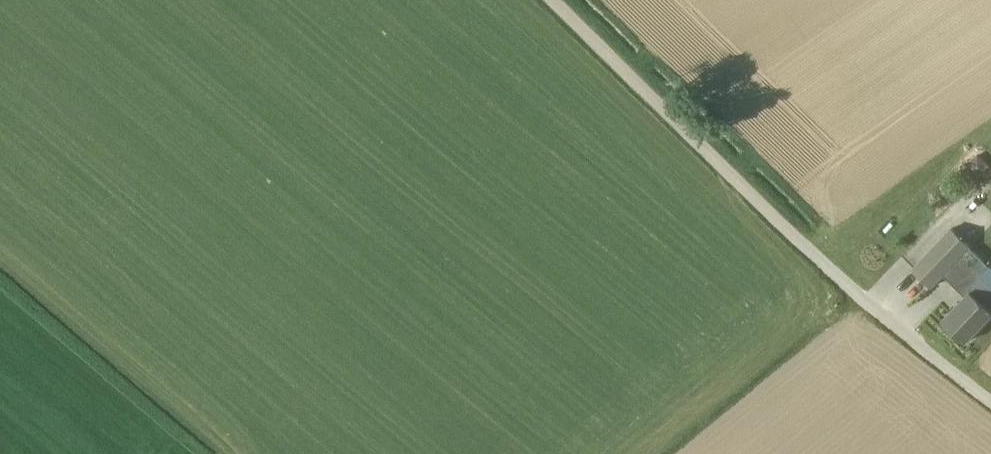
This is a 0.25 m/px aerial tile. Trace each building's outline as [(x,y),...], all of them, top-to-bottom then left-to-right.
[(979,153),(968,164),(979,175),(990,164),(979,153)] [(951,228),(912,270),(931,288),(942,275),(955,287),(959,283),(969,292),(965,296),(942,320),(965,342),(990,315),(990,287),(978,275),(988,265),(969,247),(970,246),(951,228)]
